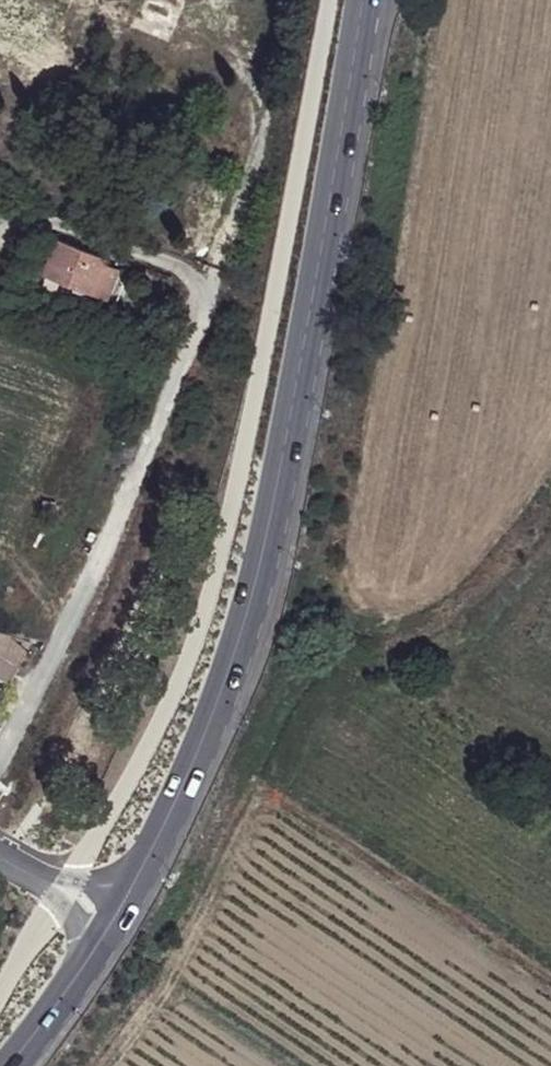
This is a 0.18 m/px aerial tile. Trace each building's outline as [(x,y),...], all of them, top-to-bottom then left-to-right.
[(188,0),(104,0),(100,9),(135,23),(137,19),(174,34),(188,0)] [(174,34),(137,19),(133,28),(171,43),(174,34)] [(104,265),(106,259),(56,240),(43,273),(107,299),(119,270),(104,265)] [(53,515),(55,502),(43,500),(41,513),(53,515)] [(31,644),(0,635),(0,661),(17,670),(31,644)] [(0,661),(0,684),(8,688),(17,670),(0,661)]
